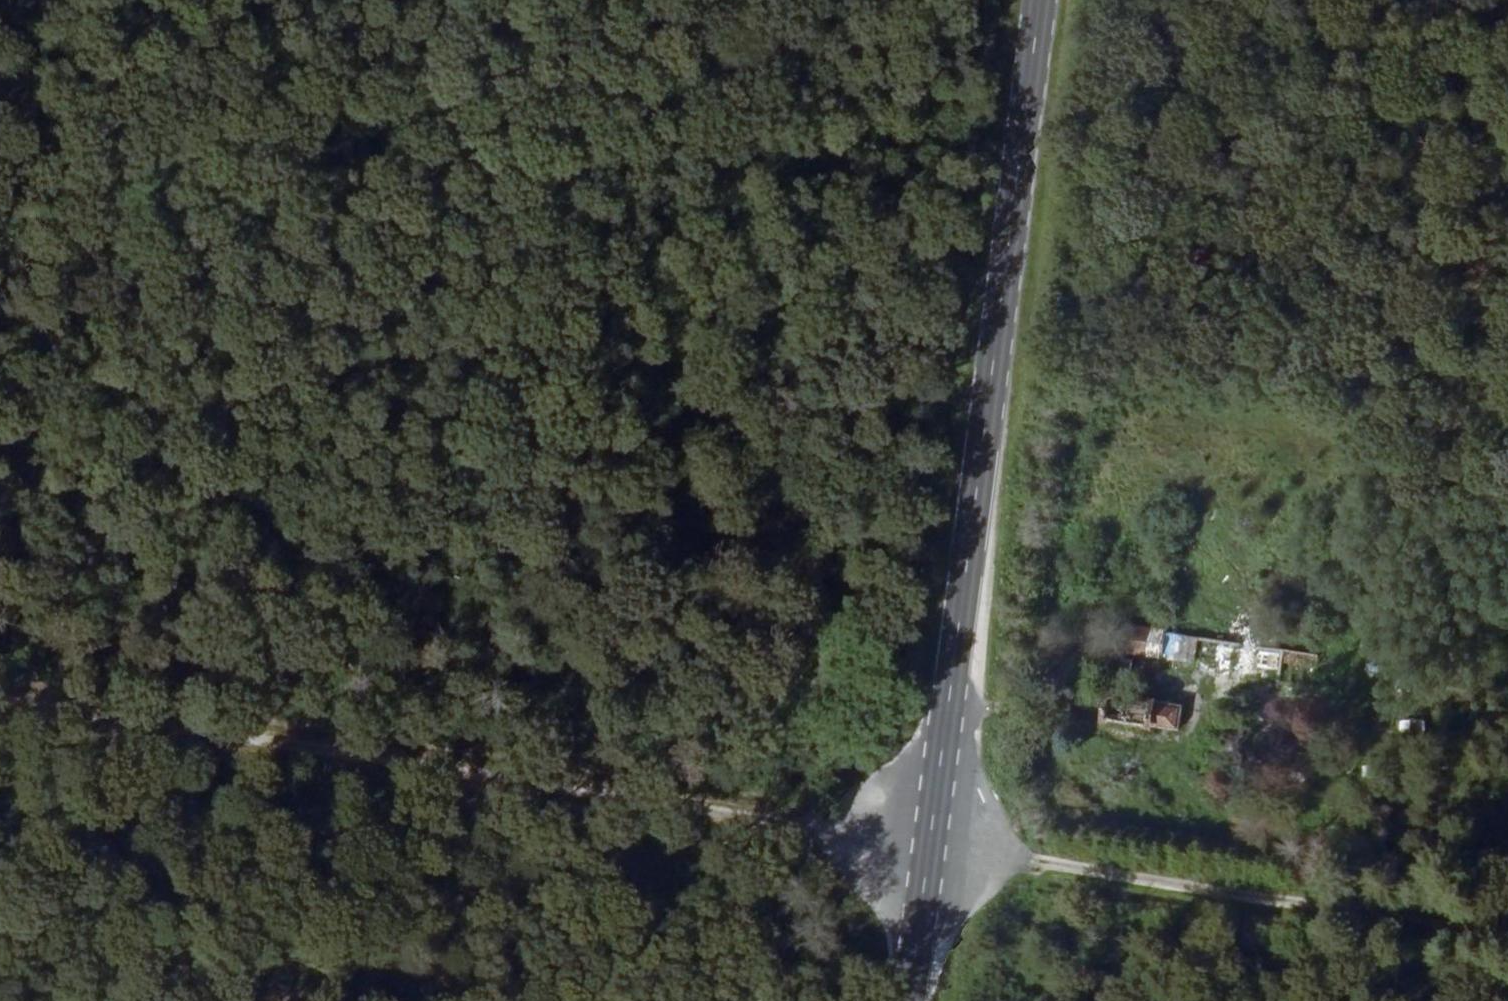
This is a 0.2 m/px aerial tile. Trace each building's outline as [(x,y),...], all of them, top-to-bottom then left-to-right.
[(1133,628),(1130,649),(1176,655),(1178,632),(1133,628)] [(1295,672),(1296,661),(1298,647),(1178,632),(1176,655),(1295,672)] [(1346,653),(1298,647),(1296,661),(1336,666),(1336,663),(1344,664),(1346,653)] [(1192,730),(1196,705),(1136,696),(1139,673),(1126,671),(1119,720),(1192,730)]
